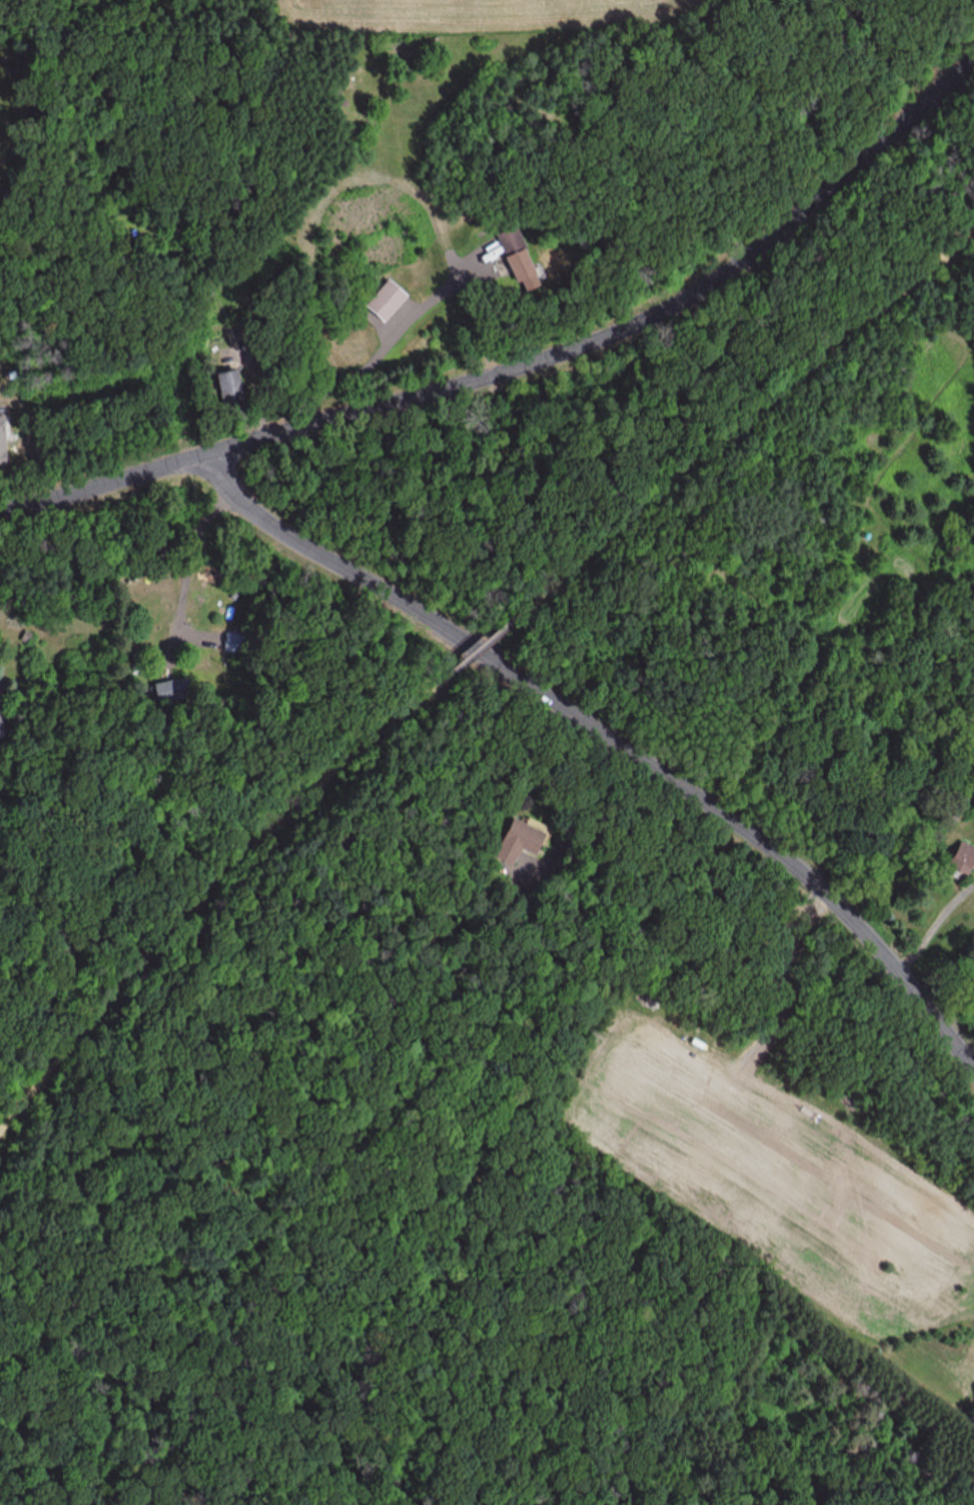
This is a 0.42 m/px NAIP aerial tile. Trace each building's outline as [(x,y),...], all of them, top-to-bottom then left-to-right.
[(497,236),(505,257),(501,259),(511,284),(533,275),(516,228),(497,236)] [(406,297),(388,280),(363,307),(382,324),(406,297)] [(211,376),(216,408),(242,404),(237,372),(211,376)] [(250,634),(225,634),(225,653),(250,653),(250,634)] [(187,705),(190,684),(157,680),(155,701),(187,705)] [(511,867),(518,849),(533,855),(542,833),(507,819),(491,859),(511,867)] [(973,867),(973,852),(964,841),(944,860),(962,879),(973,867)]
